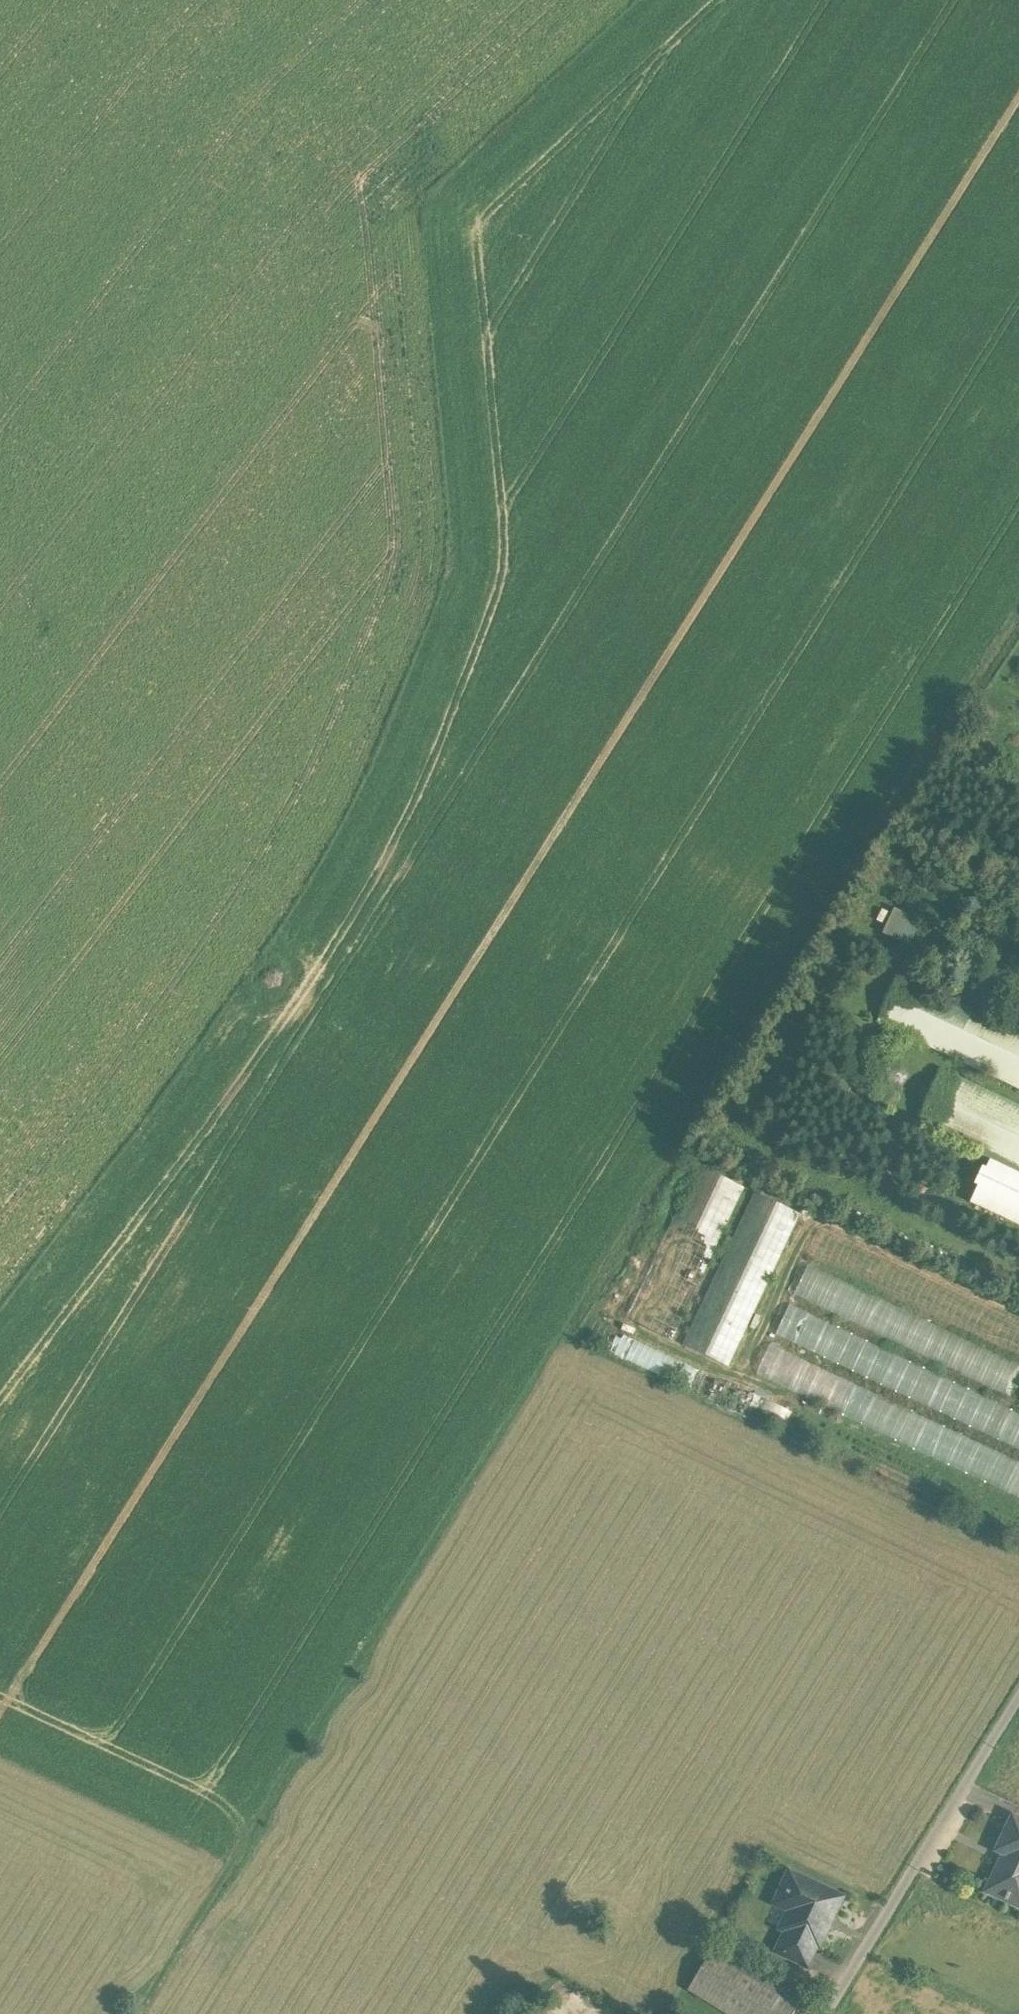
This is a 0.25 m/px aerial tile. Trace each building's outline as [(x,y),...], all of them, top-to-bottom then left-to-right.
[(891,907),(882,933),(910,943),(920,917),(891,907)] [(899,974),(877,1021),(1018,1088),(1018,1030),(899,974)] [(941,1069),(916,1123),(1018,1171),(1018,1105),(941,1069)] [(697,1165),(625,1319),(672,1341),(744,1188),(697,1165)] [(800,1214),(753,1192),(681,1345),(728,1367),(800,1214)] [(809,1267),(755,1377),(1018,1501),(1018,1367),(809,1267)] [(708,1378),(595,1324),(586,1343),(699,1397),(708,1378)] [(1013,1818),(998,1850),(1005,1853),(987,1890),(1018,1906),(1018,1821),(1013,1818)] [(842,1897),(789,1872),(775,1903),(789,1910),(781,1928),(791,1933),(789,1939),(787,1939),(813,1951),(816,1945),(819,1946),(842,1897)] [(813,1951),(787,1939),(782,1941),(778,1951),(807,1965),(813,1951)] [(714,1947),(688,1990),(727,2013),(793,2013),(801,2001),(714,1947)]
